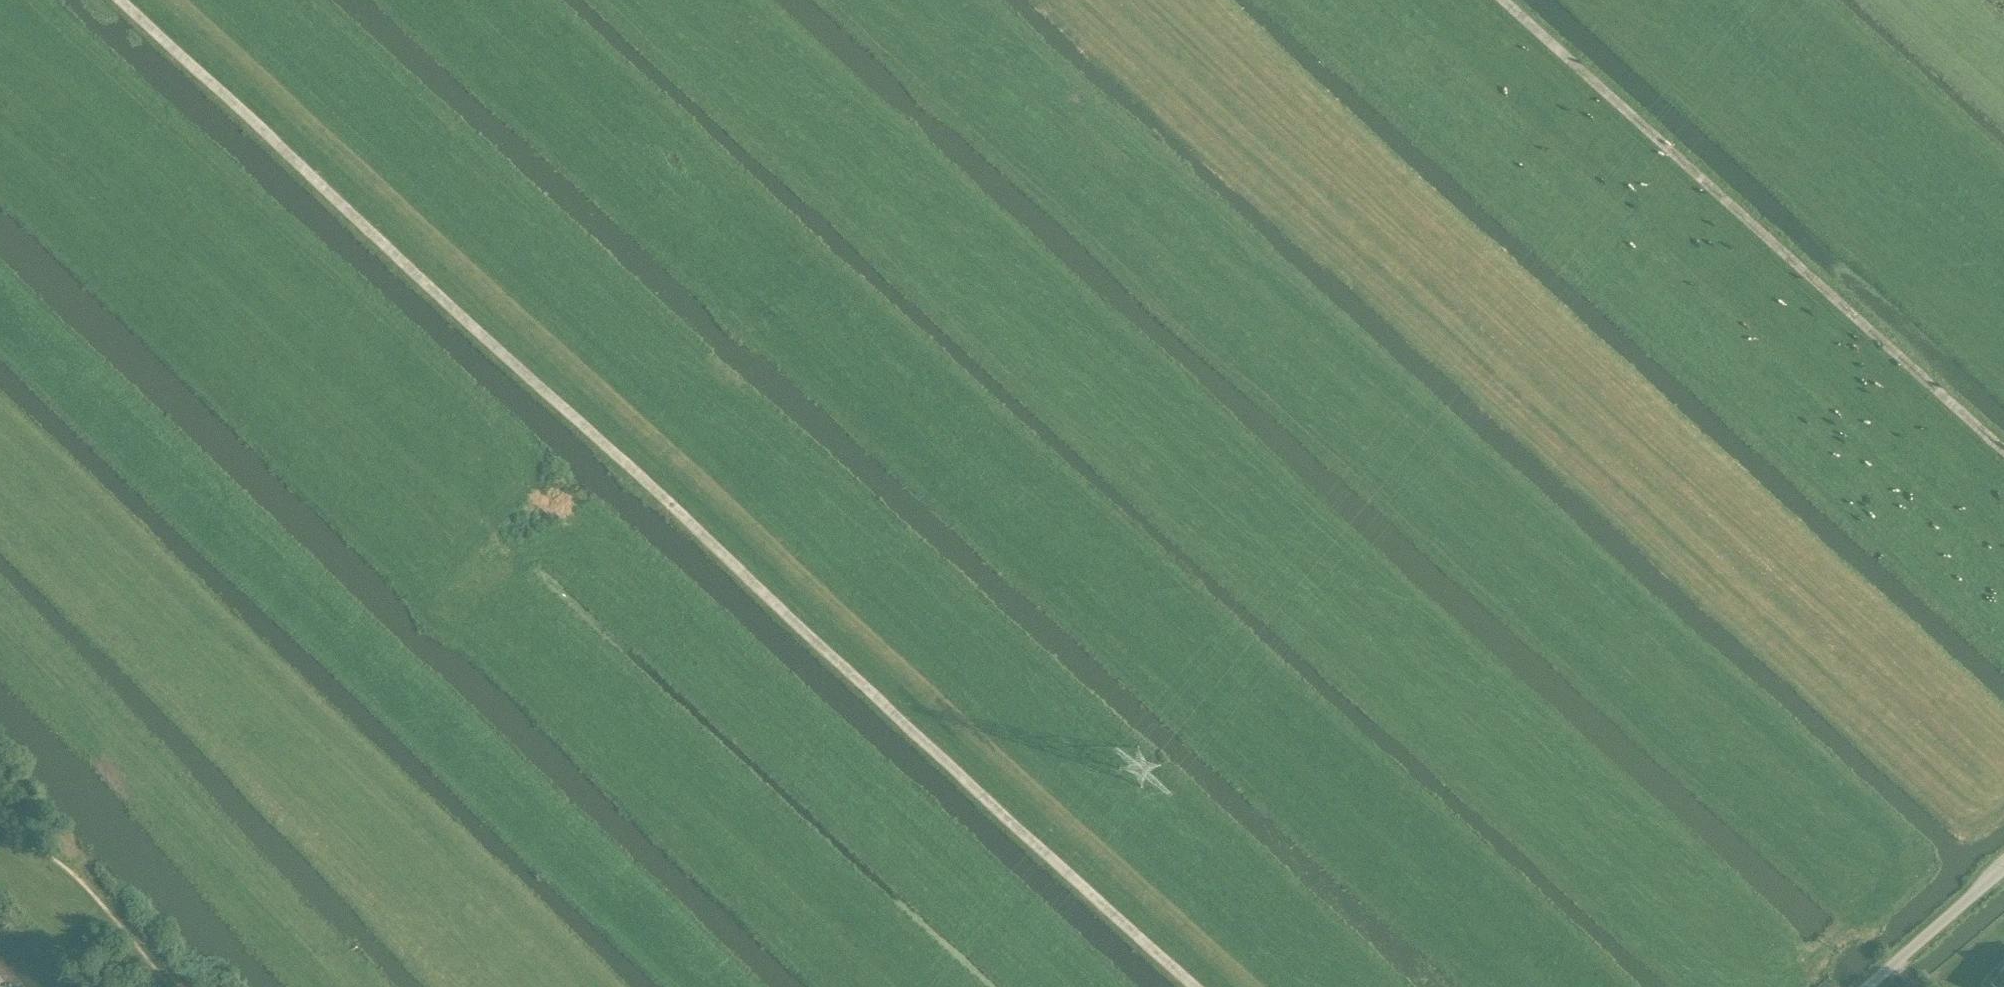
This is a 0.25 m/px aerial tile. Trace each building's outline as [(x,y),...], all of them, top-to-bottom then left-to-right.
[(1992,982),(1997,986),(2003,986),(2003,965),(2000,969),(2002,971),(1993,982),(1992,982)]
